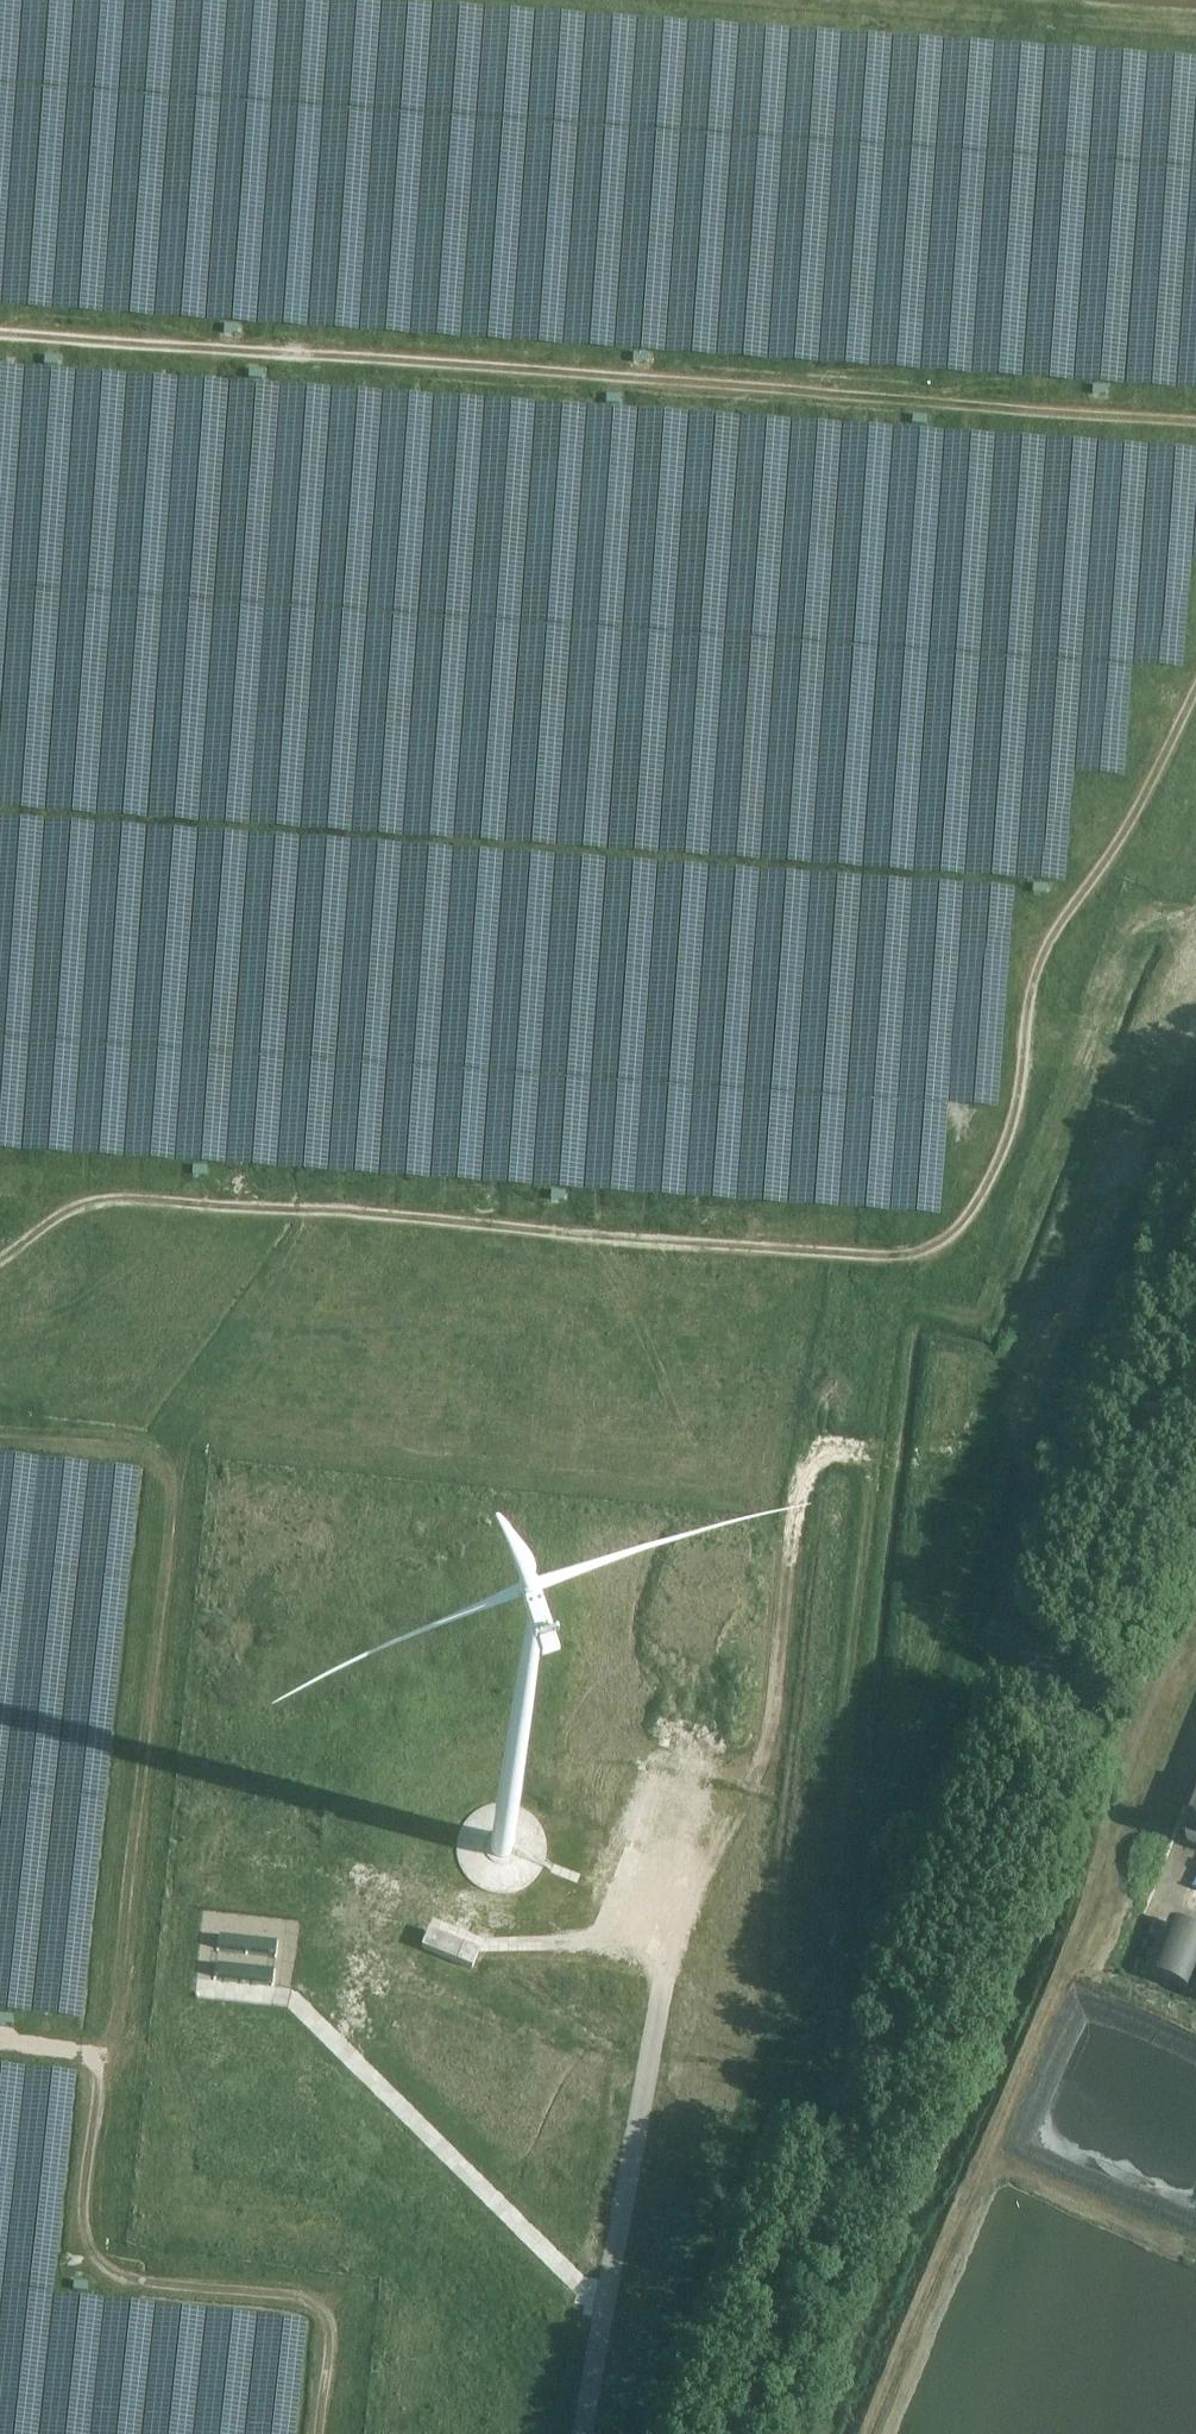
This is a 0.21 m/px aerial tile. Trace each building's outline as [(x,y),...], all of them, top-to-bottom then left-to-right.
[(237,336),(238,326),(224,325),(224,335),(237,336)] [(646,365),(647,356),(634,355),(633,364),(646,365)] [(57,367),(58,358),(44,357),(44,366),(57,367)] [(262,381),(263,372),(249,371),(248,380),(262,381)] [(1107,397),(1107,388),(1094,386),(1093,396),(1107,397)] [(619,406),(620,397),(607,396),(606,405),(619,406)] [(926,427),(927,417),(913,416),(913,426),(926,427)] [(206,1178),(206,1169),(193,1168),(192,1177),(206,1178)] [(564,1202),(565,1193),(551,1192),(551,1201),(564,1202)] [(1184,1837),(1195,1842),(1195,1808),(1184,1837)] [(491,1844),(490,1849),(491,1853),(494,1857),(498,1859),(502,1860),(506,1859),(510,1856),(512,1853),(513,1848),(512,1844),(509,1840),(506,1838),(501,1837),(497,1838),(493,1841),(491,1844)] [(428,1931),(421,1948),(476,1971),(483,1953),(428,1931)] [(12,2018),(0,2016),(0,2026),(11,2027),(12,2018)]
